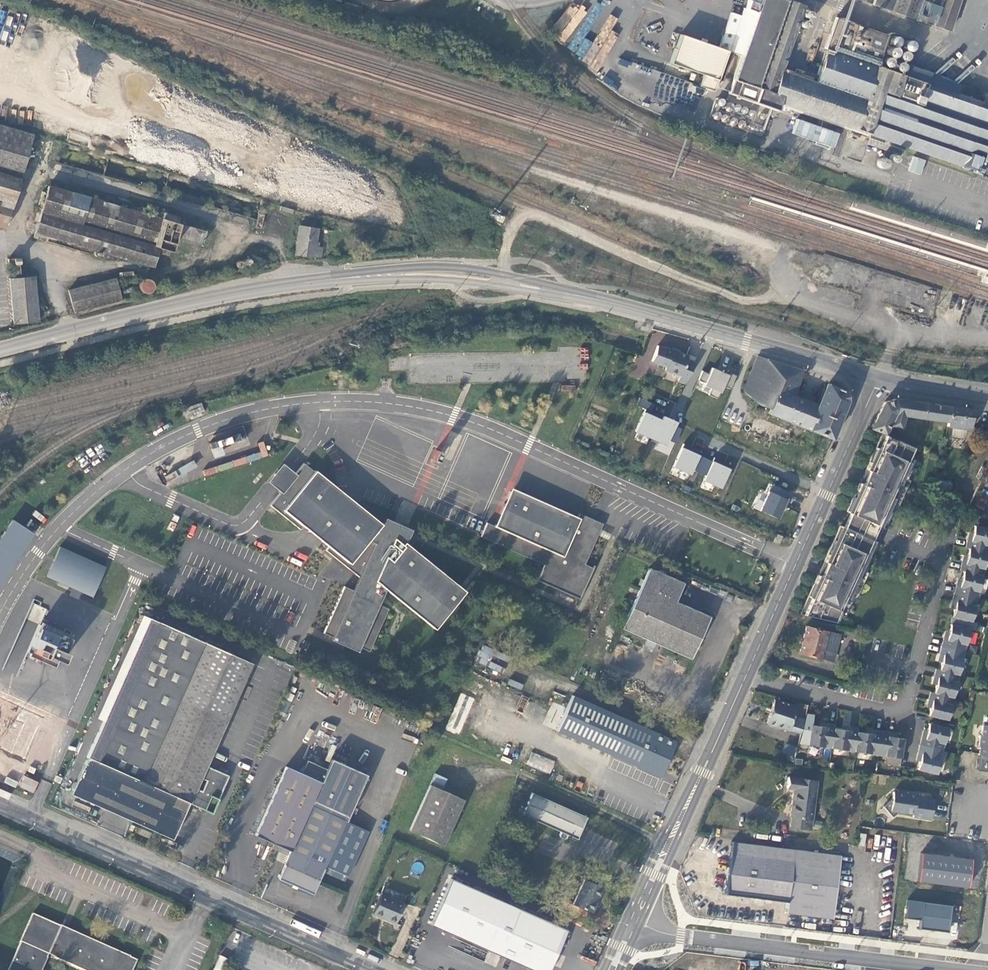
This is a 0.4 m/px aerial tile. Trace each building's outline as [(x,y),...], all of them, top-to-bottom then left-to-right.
[(787,0),(751,0),(748,9),(745,8),(743,16),(733,12),(720,48),(681,34),(671,63),(704,75),(701,86),(715,91),(729,52),(742,57),(729,94),(769,107),(779,111),(781,105),(859,132),(860,131),(873,135),(870,144),(901,155),(902,152),(904,147),(978,172),(983,157),(986,158),(987,153),(987,105),(966,97),(878,67),(888,36),(836,18),(822,61),(823,61),(818,77),(813,76),(795,69),(785,66),(805,6),(789,1),(787,0)] [(950,32),(960,0),(860,0),(950,32)] [(578,10),(571,5),(550,30),(564,41),(588,13),(581,7),(578,10)] [(599,71),(611,44),(607,42),(617,20),(606,15),(584,63),(599,71)] [(919,42),(896,34),(888,36),(878,67),(966,97),(970,86),(915,67),(921,47),(919,42)] [(584,58),(592,42),(584,38),(575,54),(584,58)] [(798,61),(795,69),(813,76),(815,70),(806,67),(807,64),(798,61)] [(735,113),(744,114),(745,105),(718,101),(716,121),(734,123),(735,113)] [(796,118),(791,134),(834,149),(840,133),(796,118)] [(35,132),(0,122),(0,227),(6,229),(35,132)] [(921,175),(926,160),(913,156),(908,170),(921,175)] [(146,209),(145,212),(50,184),(48,192),(43,191),(39,202),(45,204),(43,209),(37,207),(35,214),(41,216),(35,237),(47,241),(49,234),(154,266),(158,253),(169,256),(172,247),(200,255),(207,232),(178,223),(179,219),(146,209)] [(294,209),(281,205),(280,210),(293,213),(294,209)] [(260,229),(264,215),(260,213),(256,227),(260,229)] [(319,228),(301,225),(296,253),(314,256),(324,255),(325,248),(316,247),(319,228)] [(248,266),(267,263),(268,259),(254,254),(235,257),(237,269),(248,266)] [(11,277),(16,323),(39,320),(34,274),(11,277)] [(116,276),(69,289),(76,312),(122,297),(116,276)] [(148,278),(140,287),(149,295),(157,286),(148,278)] [(686,382),(696,361),(688,358),(689,354),(666,345),(665,347),(658,344),(652,360),(667,365),(666,369),(681,375),(679,380),(686,382)] [(803,371),(757,354),(744,389),(759,404),(769,408),(767,413),(832,438),(847,401),(843,390),(827,383),(819,406),(794,397),(803,371)] [(708,394),(717,398),(723,385),(730,388),(736,374),(723,369),(722,372),(711,367),(709,373),(702,370),(698,379),(704,382),(704,384),(711,387),(708,394)] [(651,439),(662,416),(650,411),(653,404),(638,398),(636,406),(644,409),(635,432),(651,439)] [(895,399),(885,401),(871,427),(886,433),(890,424),(902,427),(905,415),(905,414),(901,413),(903,400),(895,399)] [(926,404),(903,400),(901,413),(905,414),(905,415),(949,422),(951,407),(926,404)] [(975,410),(951,407),(949,422),(948,426),(971,430),(975,410)] [(675,423),(662,416),(651,439),(665,445),(667,440),(674,444),(681,429),(674,426),(675,423)] [(965,438),(966,430),(952,429),(952,437),(965,438)] [(861,482),(848,511),(851,512),(886,528),(896,507),(898,508),(911,480),(909,478),(917,459),(913,457),(917,449),(883,432),(867,468),(870,470),(864,483),(861,482)] [(260,451),(244,457),(246,463),(270,454),(264,441),(257,443),(260,451)] [(705,458),(698,455),(700,451),(683,443),(673,466),(690,474),(692,469),(699,472),(705,458)] [(439,461),(443,452),(437,450),(433,459),(439,461)] [(815,454),(811,463),(819,466),(823,458),(815,454)] [(712,461),(705,458),(699,472),(705,475),(703,480),(720,487),(730,465),(714,457),(712,461)] [(182,475),(197,467),(193,460),(178,469),(182,475)] [(282,492),(296,474),(283,464),(269,482),(282,492)] [(381,523),(305,464),(296,474),(282,492),(271,506),(302,530),(304,526),(330,547),(327,550),(361,578),(356,591),(346,586),(325,633),(334,637),(346,642),(346,641),(361,647),(371,651),(390,609),(379,604),(386,589),(436,629),(467,591),(465,590),(465,591),(412,549),(416,539),(410,536),(383,524),(381,523)] [(788,500),(784,498),(788,491),(771,484),(759,510),(777,518),(783,507),(784,508),(788,500)] [(581,513),(578,520),(513,491),(498,527),(488,522),(482,537),(546,564),(540,578),(538,578),(537,579),(582,599),(597,565),(595,565),(594,567),(586,564),(602,529),(588,523),(591,517),(581,513)] [(886,528),(851,512),(845,526),(880,542),(886,528)] [(413,530),(386,518),(383,524),(410,536),(413,530)] [(13,519),(0,540),(0,584),(34,533),(13,519)] [(819,574),(801,613),(838,622),(842,614),(846,616),(854,599),(857,600),(870,572),(867,570),(880,542),(845,526),(844,526),(841,525),(825,561),(828,562),(822,576),(819,574)] [(974,525),(971,539),(967,538),(965,546),(969,547),(965,562),(962,561),(960,569),(963,570),(960,585),(956,584),(952,600),(956,601),(952,616),(971,620),(975,605),(973,604),(975,597),(977,590),(979,591),(983,575),(980,574),(982,567),(984,568),(987,553),(987,552),(986,551),(987,544),(987,528),(974,525)] [(93,597),(106,567),(61,547),(48,576),(74,588),(77,581),(87,585),(83,593),(93,597)] [(622,627),(691,658),(709,616),(677,600),(684,582),(649,567),(622,627)] [(77,581),(74,588),(83,593),(87,585),(77,581)] [(73,792),(175,839),(192,803),(208,810),(211,804),(217,807),(232,776),(209,765),(255,663),(153,617),(145,636),(155,640),(117,724),(107,719),(73,792)] [(971,628),(952,623),(948,638),(944,637),(940,653),(944,654),(944,655),(941,669),(937,668),(935,676),(939,677),(935,692),(931,691),(929,699),(933,700),(930,715),(949,719),(953,704),(950,703),(952,696),(954,697),(958,681),(956,680),(958,673),(960,674),(964,658),(961,657),(965,643),(967,644),(971,628)] [(30,656),(57,668),(60,661),(63,662),(67,653),(64,651),(70,638),(40,624),(28,652),(31,654),(30,656)] [(839,635),(806,626),(798,650),(832,660),(839,635)] [(145,636),(107,719),(117,724),(155,640),(145,636)] [(346,642),(334,637),(332,640),(359,652),(361,647),(346,641),(346,642)] [(480,654),(489,658),(492,649),(484,646),(480,654)] [(676,740),(572,694),(556,730),(660,776),(676,740)] [(774,697),(767,721),(788,728),(801,732),(801,731),(804,717),(793,713),(796,704),(774,697)] [(826,725),(811,723),(808,742),(824,745),(824,742),(832,743),(831,746),(847,748),(848,746),(855,747),(854,749),(871,752),(871,749),(886,752),(885,754),(901,756),(904,737),(889,735),(889,731),(873,728),(873,732),(857,730),(858,726),(850,725),(850,729),(834,726),(835,723),(827,721),(826,725)] [(948,727),(929,722),(925,737),(921,737),(917,752),(921,753),(917,768),(937,773),(941,757),(938,756),(942,742),(944,742),(948,727)] [(983,724),(981,735),(980,734),(979,745),(980,746),(979,754),(987,755),(987,725),(983,724)] [(782,753),(793,757),(796,747),(785,744),(782,753)] [(526,764),(549,774),(555,761),(532,751),(526,764)] [(979,754),(977,769),(987,771),(987,755),(979,754)] [(303,771),(288,764),(257,833),(292,849),(280,877),(314,892),(324,870),(338,876),(340,870),(349,875),(370,829),(347,819),(368,773),(333,757),(328,767),(309,758),(303,771)] [(629,776),(633,767),(614,758),(610,768),(629,776)] [(445,844),(464,798),(442,788),(446,777),(435,772),(409,829),(445,844)] [(794,788),(789,826),(812,829),(819,779),(790,774),(788,788),(794,788)] [(33,793),(38,782),(24,775),(19,787),(33,793)] [(893,790),(892,797),(882,805),(892,816),(898,810),(913,813),(912,815),(930,818),(933,799),(916,796),(916,792),(907,790),(906,793),(893,790)] [(587,816),(533,792),(523,812),(578,837),(587,816)] [(840,856),(733,842),(727,892),(789,900),(788,913),(831,918),(840,856)] [(971,887),(974,858),(920,854),(918,883),(971,887)] [(452,878),(432,923),(536,969),(550,969),(568,930),(452,878)] [(594,911),(604,889),(584,880),(573,902),(594,911)] [(403,901),(381,893),(372,913),(395,922),(403,901)] [(949,903),(922,900),(922,903),(919,921),(918,929),(945,932),(949,903)] [(905,919),(919,921),(922,903),(908,901),(905,919)] [(137,959),(33,913),(8,969),(42,969),(49,954),(84,969),(132,969),(137,959)] [(227,958),(219,955),(214,969),(223,969),(227,958)]
